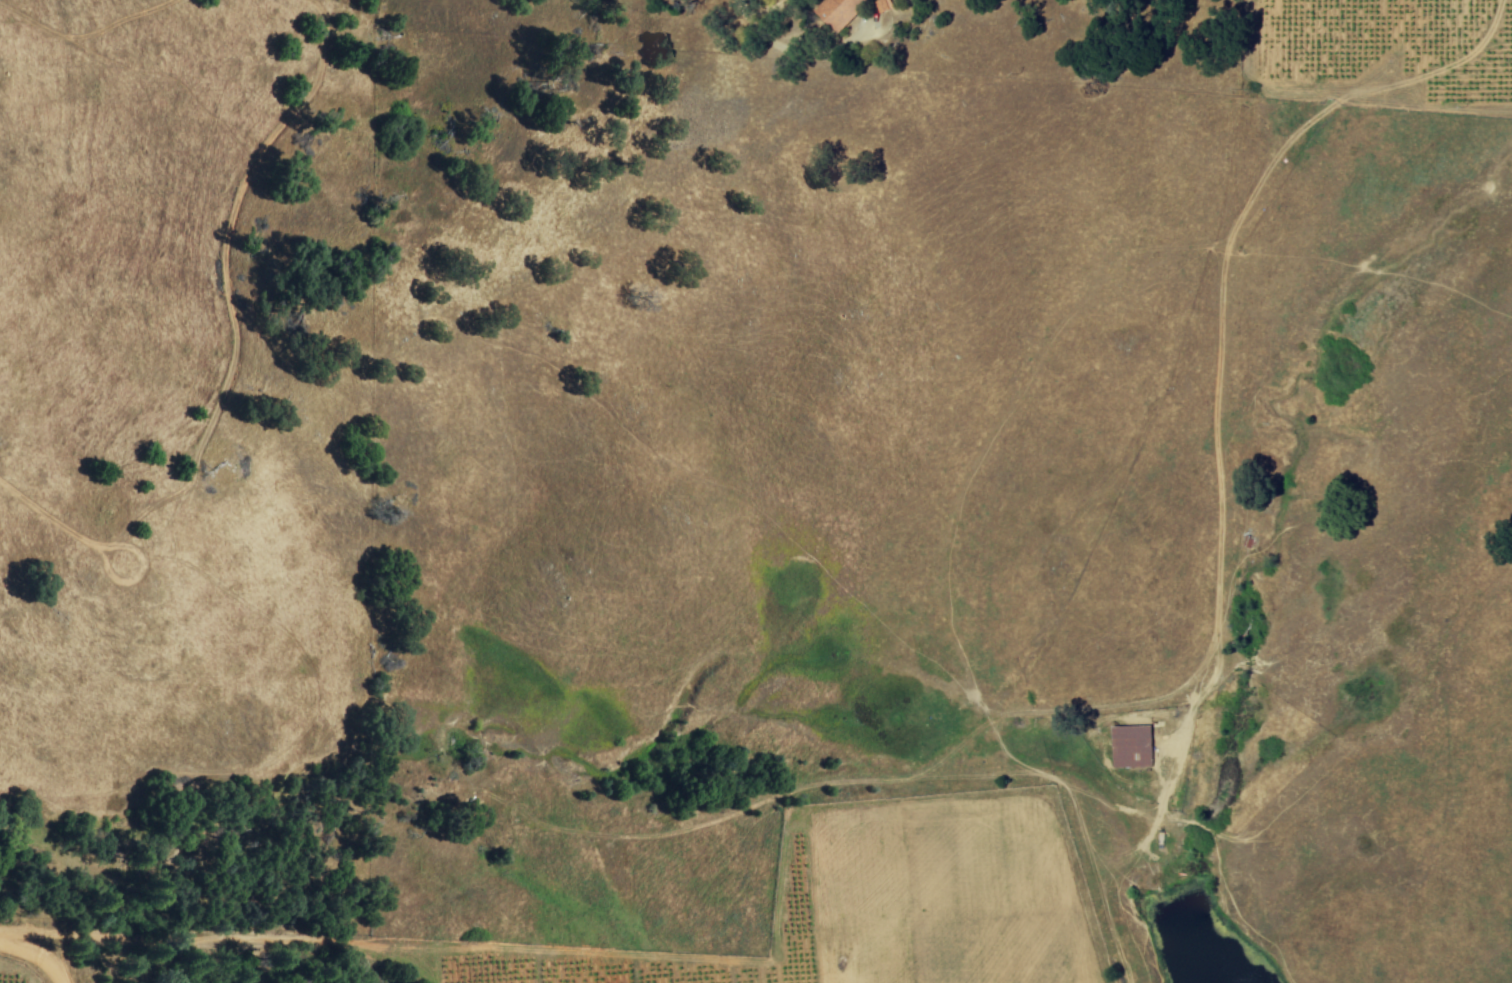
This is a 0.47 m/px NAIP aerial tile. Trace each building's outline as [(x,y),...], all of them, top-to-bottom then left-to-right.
[(1152,725),(1113,726),(1113,767),(1153,767),(1152,725)]
